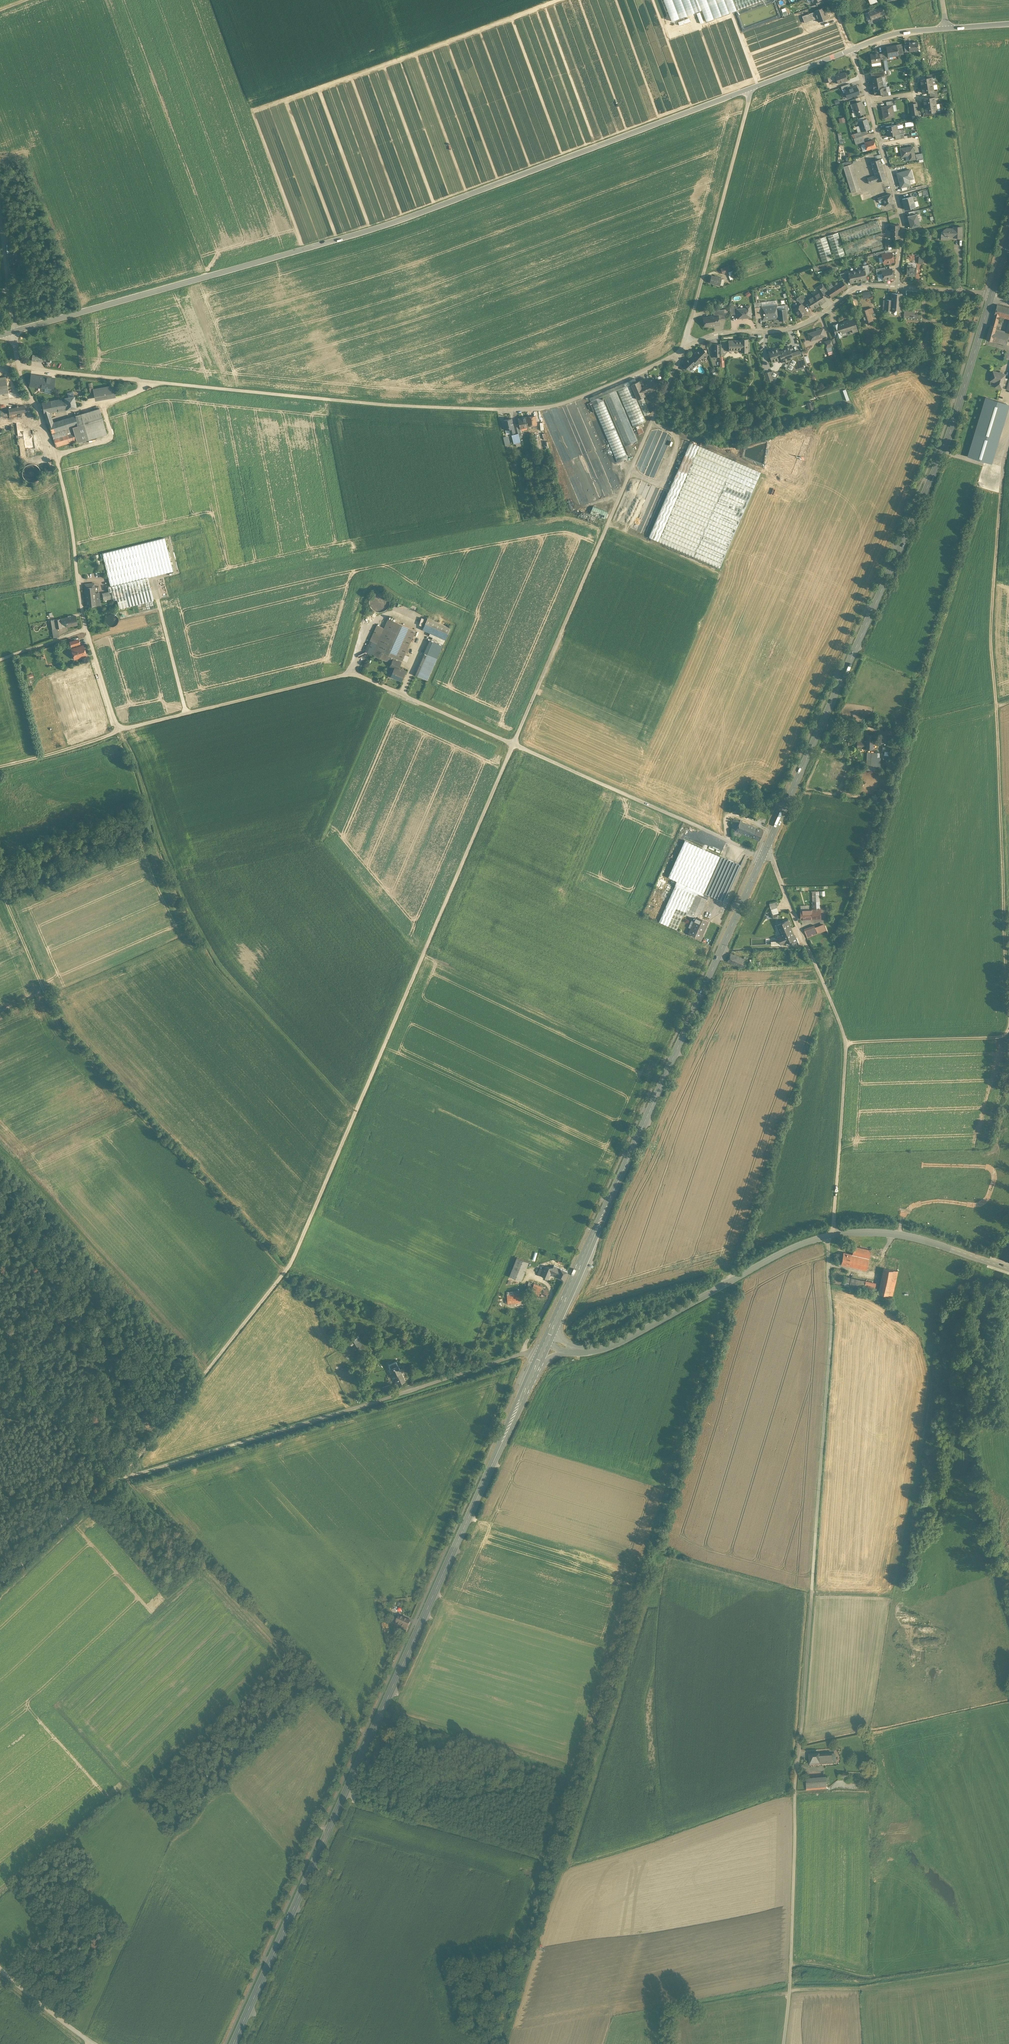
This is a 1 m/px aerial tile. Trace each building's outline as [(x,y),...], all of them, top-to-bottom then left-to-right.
[(672,21),(702,10),(698,0),(664,0),(672,21)] [(702,10),(706,21),(736,10),(732,0),(698,0),(702,10)] [(736,10),(763,0),(732,0),(736,10)] [(824,7),(814,11),(815,12),(817,18),(819,22),(828,18),(827,18),(825,12),(826,12),(824,7)] [(881,7),(875,9),(878,17),(885,15),(881,7)] [(875,9),(868,12),(871,20),(878,17),(875,9)] [(809,14),(809,13),(808,14),(802,16),(805,23),(817,18),(815,12),(809,14)] [(871,20),(868,12),(865,14),(870,26),(871,26),(872,30),(875,29),(871,20)] [(918,42),(911,42),(911,43),(909,43),(909,45),(909,46),(909,51),(914,51),(914,50),(918,49),(918,42)] [(896,45),(886,47),(887,51),(888,57),(889,57),(893,56),(893,55),(898,54),(896,45)] [(879,53),(870,55),(872,63),(880,62),(880,60),(879,54),(879,53)] [(845,72),(840,74),(839,74),(835,75),(836,79),(838,83),(847,80),(845,72)] [(829,74),(823,76),(826,83),(829,82),(832,81),(830,77),(829,74)] [(872,78),(874,89),(883,87),(883,86),(881,77),(872,78)] [(927,78),(920,79),(921,86),(933,84),(931,78),(931,77),(927,78)] [(933,84),(921,86),(922,93),(934,91),(933,84)] [(856,85),(847,89),(850,96),(853,95),(859,93),(856,85)] [(883,87),(874,89),(875,95),(882,94),(886,93),(886,92),(885,87),(883,87)] [(930,98),(923,99),(924,106),(935,104),(935,97),(934,97),(930,98)] [(857,102),(852,104),(856,116),(865,113),(864,109),(863,109),(861,101),(857,102)] [(916,103),(910,104),(912,119),(918,118),(916,103)] [(935,104),(924,106),(925,113),(932,112),(937,111),(936,111),(939,110),(940,109),(939,104),(938,104),(936,104),(935,104)] [(892,105),(882,107),(884,118),(894,116),(892,105)] [(864,120),(858,122),(861,131),(862,131),(865,130),(870,128),(867,119),(864,120)] [(896,125),(886,127),(887,136),(895,135),(899,134),(898,129),(897,130),(896,125)] [(856,138),(854,138),(856,144),(864,141),(862,136),(856,138)] [(874,140),(865,143),(865,145),(867,150),(876,148),(874,140)] [(913,146),(900,148),(902,156),(905,156),(909,155),(910,159),(915,159),(913,146)] [(880,159),(871,162),(874,172),(883,169),(880,159)] [(852,163),(842,166),(851,194),(861,191),(852,163)] [(883,169),(874,172),(875,175),(867,178),(869,184),(877,181),(877,182),(886,179),(883,169)] [(910,170),(897,173),(901,187),(910,185),(908,179),(909,177),(912,176),(910,170)] [(860,194),(853,197),(855,203),(862,201),(860,194)] [(891,194),(882,196),(882,197),(877,198),(878,201),(883,199),(885,206),(894,203),(891,194)] [(915,207),(912,196),(902,199),(905,209),(915,207)] [(917,214),(907,216),(911,228),(920,225),(917,214)] [(878,220),(839,232),(843,243),(882,231),(878,220)] [(899,238),(899,225),(890,225),(890,228),(889,228),(889,230),(890,230),(890,238),(891,238),(899,238)] [(954,229),(947,228),(945,230),(946,236),(950,236),(954,236),(954,237),(956,237),(962,237),(962,227),(954,227),(954,229)] [(945,230),(941,232),(941,240),(950,240),(950,236),(946,236),(945,230)] [(838,232),(827,236),(834,259),(845,255),(838,232)] [(882,232),(843,244),(847,255),(882,244),(882,232)] [(826,236),(815,240),(822,262),(833,259),(826,236)] [(892,252),(882,255),(882,257),(879,257),(880,263),(883,263),(884,263),(887,263),(888,263),(890,263),(890,262),(894,261),(892,252)] [(11,253),(9,253),(9,267),(17,267),(17,258),(20,258),(20,253),(19,253),(11,253)] [(833,262),(813,267),(814,271),(835,266),(833,262)] [(916,268),(911,267),(911,265),(907,265),(906,275),(915,276),(916,268)] [(863,269),(856,270),(858,281),(866,279),(865,274),(864,269),(863,269)] [(885,270),(882,271),(882,273),(883,280),(887,279),(888,280),(890,279),(890,278),(893,278),(892,269),(885,270)] [(731,271),(728,272),(731,281),(737,278),(734,270),(731,271)] [(856,270),(848,272),(849,279),(850,283),(858,281),(856,270)] [(722,278),(711,275),(709,283),(720,286),(722,278)] [(842,281),(833,287),(827,291),(830,296),(831,297),(847,288),(842,281)] [(817,287),(819,292),(820,292),(822,295),(825,293),(823,290),(825,288),(822,283),(817,287)] [(820,292),(813,296),(819,305),(823,303),(823,302),(825,301),(822,295),(820,292)] [(901,294),(892,293),(891,300),(891,311),(900,311),(901,294)] [(807,300),(803,294),(799,296),(804,304),(808,302),(807,300)] [(804,304),(799,296),(796,299),(798,301),(801,304),(802,305),(804,304)] [(819,305),(813,296),(807,300),(808,302),(812,309),(815,307),(815,308),(819,305)] [(801,304),(798,306),(797,306),(795,307),(794,309),(799,317),(806,313),(802,305),(801,304)] [(997,304),(994,315),(999,316),(1008,319),(1008,308),(997,304)] [(746,308),(737,309),(738,319),(751,317),(750,305),(746,306),(746,308)] [(777,305),(761,307),(762,312),(763,318),(763,320),(779,318),(778,310),(777,305)] [(872,308),(861,311),(862,314),(863,318),(864,323),(872,320),(870,313),(873,312),(872,308)] [(713,311),(714,316),(718,315),(719,319),(726,318),(728,312),(727,309),(713,311)] [(785,309),(778,310),(779,318),(779,320),(786,319),(786,315),(785,309)] [(914,310),(904,309),(904,319),(919,320),(919,314),(914,314),(914,310)] [(714,316),(703,317),(704,320),(705,320),(706,327),(706,326),(715,325),(719,325),(719,319),(718,315),(714,316)] [(849,321),(838,325),(838,324),(833,325),(835,334),(836,338),(841,336),(840,333),(841,332),(851,329),(852,332),(858,331),(854,318),(848,320),(849,321)] [(997,323),(993,321),(987,340),(995,342),(999,330),(996,329),(997,323)] [(823,328),(808,333),(810,341),(825,336),(823,328)] [(999,330),(995,342),(1006,345),(1008,336),(1008,333),(1006,332),(999,330)] [(831,339),(824,341),(826,348),(833,346),(831,339)] [(741,350),(741,340),(729,340),(729,351),(741,350)] [(789,346),(778,350),(781,359),(781,360),(782,363),(789,361),(789,359),(793,358),(791,353),(789,346)] [(704,350),(701,347),(695,354),(701,361),(706,356),(704,355),(706,353),(707,350),(704,350)] [(778,348),(768,351),(772,362),(776,361),(779,360),(781,359),(781,360),(781,359),(778,350),(778,348)] [(799,350),(791,353),(793,358),(795,357),(795,358),(797,357),(798,360),(802,359),(803,360),(805,360),(804,356),(803,351),(800,352),(799,350)] [(701,361),(695,354),(693,357),(699,363),(701,361)] [(691,359),(690,357),(683,364),(685,366),(685,369),(688,369),(690,367),(692,368),(696,364),(691,359)] [(699,363),(693,357),(691,359),(696,364),(697,365),(699,363)] [(802,359),(798,360),(797,357),(795,358),(795,357),(793,358),(789,359),(789,361),(785,369),(792,372),(794,370),(796,371),(804,368),(804,367),(805,367),(804,366),(807,365),(806,363),(805,360),(803,360),(802,359)] [(770,371),(764,373),(767,382),(773,380),(771,372),(770,371)] [(1005,374),(994,371),(991,380),(997,382),(996,386),(1002,388),(1002,386),(1003,387),(1005,378),(1004,377),(1005,374)] [(30,385),(34,386),(41,387),(42,376),(31,375),(30,385)] [(42,376),(41,387),(46,388),(53,389),(55,379),(55,378),(42,376)] [(0,378),(0,395),(8,393),(6,377),(0,378)] [(635,378),(589,398),(590,399),(591,401),(601,396),(603,396),(616,390),(617,389),(630,384),(631,384),(636,382),(635,378)] [(654,380),(648,383),(647,382),(643,383),(641,380),(638,381),(641,387),(639,387),(641,391),(642,390),(644,396),(645,396),(644,394),(647,393),(657,388),(654,380)] [(704,382),(698,380),(696,387),(700,388),(699,390),(704,392),(706,385),(704,384),(704,382)] [(641,387),(638,381),(636,382),(631,384),(638,399),(643,397),(644,396),(642,390),(641,391),(639,387),(641,387)] [(630,384),(617,389),(633,427),(642,423),(646,422),(630,384)] [(98,388),(93,389),(95,397),(100,396),(114,393),(113,385),(98,388)] [(637,441),(616,390),(603,396),(624,446),(625,446),(630,444),(637,441)] [(64,397),(64,398),(66,409),(76,407),(74,396),(73,392),(67,393),(68,397),(64,397)] [(601,396),(591,401),(593,405),(603,400),(603,399),(603,398),(602,398),(601,396)] [(650,413),(643,397),(638,399),(645,416),(650,413)] [(650,397),(645,399),(647,404),(654,406),(650,397)] [(986,397),(975,433),(999,441),(1008,408),(1008,404),(986,397)] [(44,413),(46,420),(51,418),(49,412),(66,409),(64,398),(42,402),(44,413)] [(603,400),(593,405),(617,463),(628,458),(603,400)] [(14,407),(8,408),(9,414),(25,412),(24,406),(14,407)] [(99,408),(80,414),(86,433),(88,440),(107,434),(105,427),(99,408)] [(77,425),(72,426),(74,433),(76,440),(77,443),(88,440),(86,433),(80,414),(75,415),(76,419),(77,425)] [(51,433),(72,426),(77,425),(76,419),(75,415),(53,422),(49,424),(51,433)] [(536,415),(527,416),(528,426),(530,426),(537,425),(536,415)] [(527,416),(518,418),(519,423),(520,428),(528,426),(527,416)] [(512,417),(504,419),(506,429),(508,428),(510,434),(516,432),(512,417)] [(72,426),(51,433),(53,439),(74,433),(72,426)] [(76,440),(74,433),(53,439),(56,447),(76,440)] [(518,433),(512,434),(513,443),(520,441),(519,435),(518,433)] [(999,441),(975,433),(968,456),(992,463),(999,441)] [(761,472),(690,441),(649,537),(720,567),(761,472)] [(634,454),(630,444),(625,446),(629,456),(634,454)] [(38,481),(38,465),(27,465),(26,481),(38,481)] [(581,481),(589,502),(616,491),(615,487),(613,488),(611,484),(608,486),(609,488),(606,489),(604,482),(592,487),(591,482),(593,481),(592,479),(590,480),(589,478),(581,481)] [(605,519),(608,512),(593,506),(590,513),(605,519)] [(165,537),(102,553),(110,585),(107,586),(109,591),(112,590),(114,598),(114,600),(126,597),(128,606),(153,599),(148,577),(173,571),(165,537)] [(95,582),(84,582),(86,606),(101,605),(100,591),(96,592),(95,582)] [(181,583),(158,589),(160,598),(184,592),(181,583)] [(109,591),(101,593),(103,600),(114,598),(112,590),(109,591)] [(68,617),(65,617),(67,627),(78,624),(76,615),(71,616),(71,615),(67,615),(68,617)] [(65,617),(55,619),(56,628),(58,628),(67,627),(65,617)] [(389,668),(393,669),(395,664),(400,666),(403,659),(405,654),(416,629),(388,617),(384,627),(377,624),(370,640),(377,643),(372,653),(392,662),(389,668)] [(450,627),(428,617),(422,629),(445,639),(450,627)] [(55,619),(50,620),(54,637),(59,636),(58,628),(56,628),(55,619)] [(83,645),(71,648),(74,659),(80,657),(81,658),(83,657),(83,656),(86,656),(83,645)] [(437,657),(425,652),(415,675),(427,680),(437,657)] [(395,664),(393,669),(390,676),(402,681),(407,669),(400,666),(395,664)] [(878,733),(866,733),(866,740),(859,740),(858,747),(878,748),(878,733)] [(870,802),(876,803),(878,796),(872,794),(870,802)] [(735,830),(740,820),(734,818),(730,828),(735,830)] [(763,831),(740,820),(735,830),(741,833),(759,840),(763,831)] [(725,845),(698,834),(677,880),(704,892),(720,855),(725,845)] [(742,865),(720,855),(704,892),(710,895),(726,902),(742,865)] [(704,892),(677,880),(659,922),(677,930),(679,926),(685,911),(695,916),(700,918),(710,895),(704,892)] [(777,901),(769,904),(773,916),(778,915),(778,913),(780,912),(778,907),(779,905),(777,901)] [(812,906),(800,906),(800,919),(820,918),(819,901),(812,902),(812,906)] [(700,918),(695,916),(688,933),(701,939),(708,921),(700,918)] [(790,918),(778,923),(782,934),(779,935),(781,943),(797,936),(790,918)] [(826,930),(824,924),(816,927),(818,933),(826,930)] [(815,925),(805,929),(807,937),(818,933),(816,927),(815,925)] [(749,958),(732,951),(728,960),(744,968),(749,958)] [(855,1251),(845,1249),(842,1263),(870,1269),(870,1266),(882,1268),(884,1258),(874,1256),(876,1248),(856,1243),(855,1251)] [(529,1261),(516,1256),(509,1275),(522,1280),(529,1261)] [(545,1269),(542,1275),(549,1278),(551,1274),(563,1280),(567,1271),(555,1265),(554,1267),(546,1266),(545,1269)] [(897,1271),(884,1269),(879,1293),(892,1296),(897,1271)] [(879,1281),(848,1275),(846,1285),(877,1292),(879,1281)] [(534,1283),(529,1281),(526,1291),(531,1293),(534,1283)] [(542,1286),(534,1283),(531,1293),(539,1296),(542,1286)] [(520,1290),(507,1291),(508,1303),(521,1302),(520,1290)] [(359,1340),(355,1342),(360,1351),(363,1349),(359,1340)] [(396,1361),(389,1365),(392,1369),(391,1369),(393,1373),(391,1375),(396,1386),(406,1381),(396,1361)] [(391,1384),(382,1387),(384,1392),(393,1389),(391,1384)] [(411,1623),(402,1618),(401,1620),(398,1618),(394,1627),(407,1633),(411,1623)] [(834,1755),(818,1756),(819,1765),(835,1764),(834,1755)] [(818,1756),(809,1757),(809,1767),(819,1766),(819,1765),(818,1756)] [(830,1779),(807,1780),(807,1791),(828,1790),(828,1785),(830,1785),(830,1779)]
